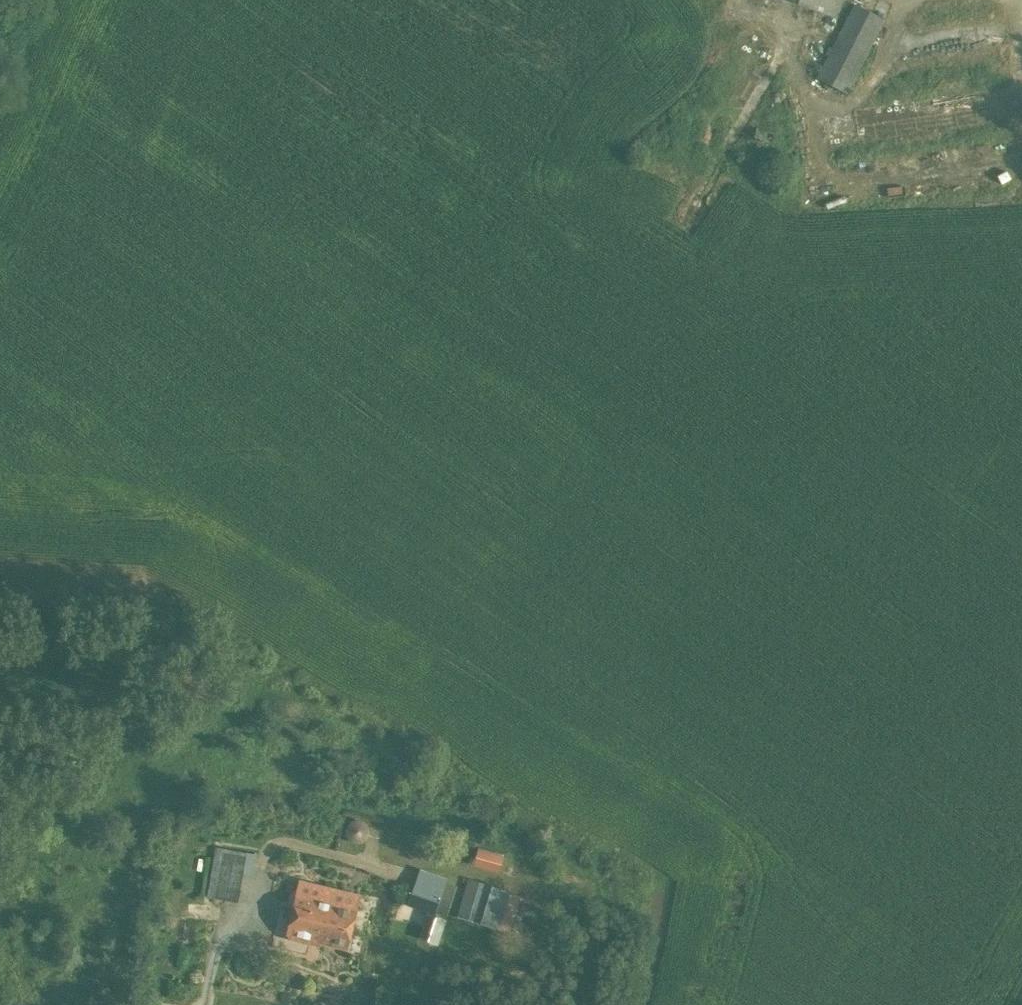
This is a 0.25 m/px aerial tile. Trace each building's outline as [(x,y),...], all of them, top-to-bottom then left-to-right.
[(836,16),(842,0),(789,0),(836,16)] [(846,94),(884,20),(853,4),(815,79),(846,94)] [(208,896),(237,901),(246,851),(215,847),(208,896)] [(456,885),(419,874),(409,907),(446,918),(456,885)] [(492,886),(467,879),(456,918),(480,925),(492,886)] [(286,938),(320,945),(320,943),(324,927),(319,926),(321,914),(318,913),(320,901),(295,895),(286,938)] [(346,948),(355,908),(320,901),(318,913),(321,914),(319,926),(324,927),(320,943),(346,948)] [(445,921),(429,916),(421,940),(438,945),(445,921)]
